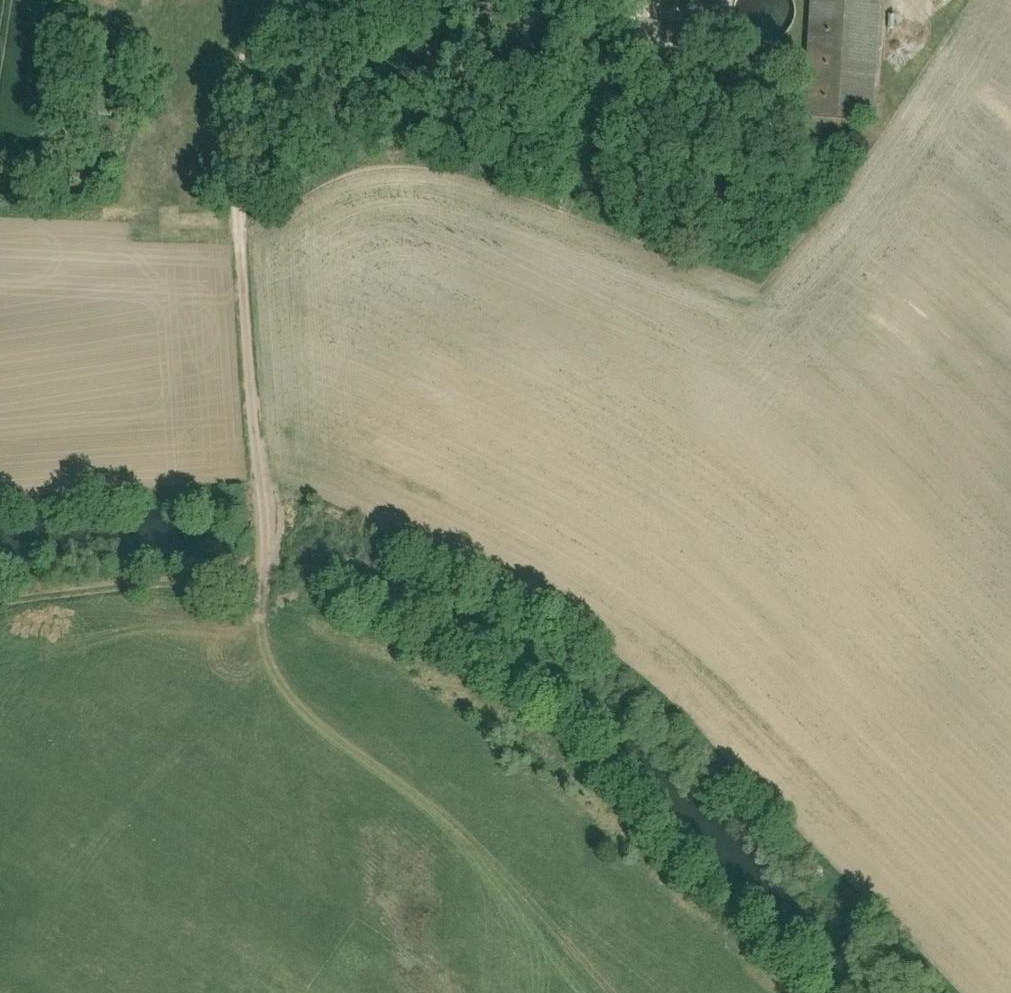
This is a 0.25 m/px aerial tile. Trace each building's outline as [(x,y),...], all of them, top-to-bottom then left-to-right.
[(807,113),(874,116),(879,0),(812,0),(807,113)]
